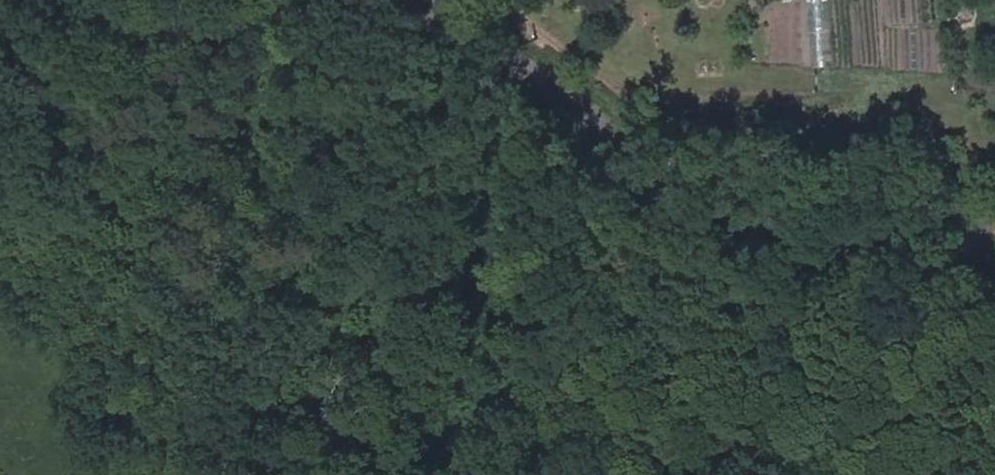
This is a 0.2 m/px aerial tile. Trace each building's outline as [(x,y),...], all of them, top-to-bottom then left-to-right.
[(828,63),(829,0),(807,0),(806,63),(828,63)]
